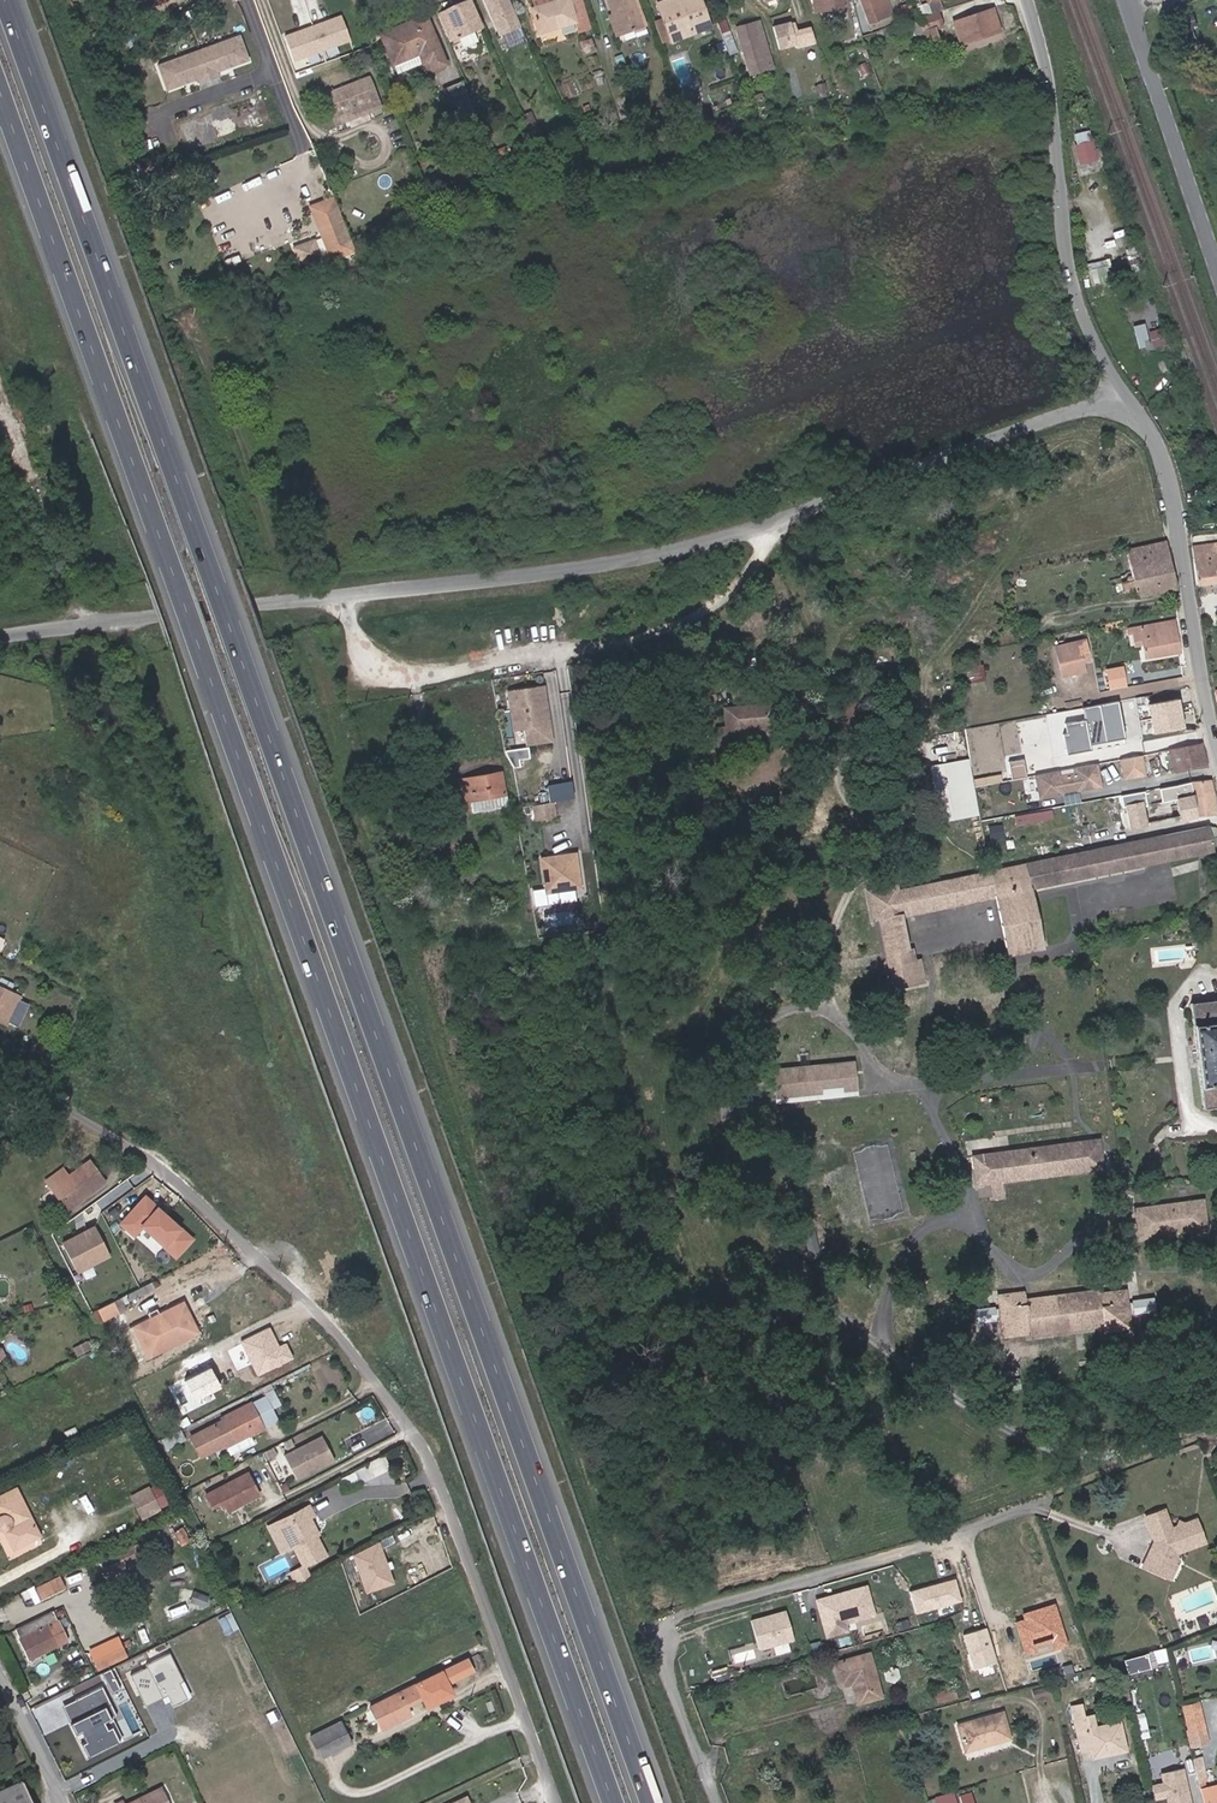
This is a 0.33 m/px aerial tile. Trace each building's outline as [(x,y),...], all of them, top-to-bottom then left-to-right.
[(480,26),(469,0),(445,11),(456,37),(460,35),(471,30),(480,26)] [(508,0),(484,0),(500,36),(520,26),(508,0)] [(582,0),(559,0),(553,2),(535,7),(531,9),(538,33),(575,22),(579,32),(591,28),(582,0)] [(636,0),(607,0),(612,14),(609,16),(616,35),(645,25),(636,0)] [(700,0),(666,0),(656,3),(670,42),(710,27),(700,0)] [(842,0),(812,0),(814,12),(843,8),(842,0)] [(867,25),(892,16),(886,0),(858,0),(867,25)] [(341,14),(284,34),(294,63),(351,42),(341,14)] [(445,64),(425,16),(380,34),(392,64),(395,63),(416,54),(418,53),(422,61),(422,64),(428,61),(432,69),(445,64)] [(737,52),(725,19),(716,22),(729,55),(737,52)] [(772,67),(758,21),(735,28),(748,73),(772,67)] [(814,42),(808,26),(796,29),(793,21),(789,22),(789,21),(771,26),(778,49),(794,44),(795,47),(814,42)] [(1195,38),(1192,28),(1185,30),(1188,40),(1195,38)] [(476,40),(471,30),(460,35),(464,45),(476,40)] [(217,72),(249,61),(239,35),(218,42),(219,44),(179,59),(178,57),(156,65),(166,91),(197,79),(199,84),(219,77),(217,72)] [(594,50),(591,39),(581,42),(585,53),(594,50)] [(399,71),(422,61),(418,53),(416,54),(395,63),(399,71)] [(380,107),(369,77),(323,95),(335,125),(380,107)] [(459,123),(478,116),(464,80),(446,86),(459,123)] [(1096,158),(1094,149),(1089,132),(1076,136),(1078,144),(1076,145),(1081,162),(1096,158)] [(1104,156),(1102,147),(1094,149),(1096,158),(1104,156)] [(160,173),(154,158),(140,164),(146,179),(160,173)] [(316,205),(334,198),(332,195),(309,204),(330,257),(336,255),(316,205)] [(336,255),(354,248),(334,198),(316,205),(336,255)] [(293,243),(297,261),(321,257),(317,238),(293,243)] [(1151,269),(1144,250),(1136,252),(1134,246),(1126,249),(1128,255),(1127,256),(1133,275),(1151,269)] [(1108,265),(1106,259),(1092,263),(1094,269),(1105,266),(1108,265)] [(1109,280),(1105,266),(1094,269),(1092,263),(1084,265),(1086,271),(1087,271),(1091,285),(1109,280)] [(1176,588),(1166,541),(1126,550),(1132,578),(1128,579),(1128,582),(1122,583),(1125,593),(1135,591),(1136,598),(1176,588)] [(1191,546),(1196,585),(1216,583),(1216,543),(1191,546)] [(1180,652),(1174,621),(1131,629),(1132,634),(1139,633),(1141,644),(1144,658),(1180,652)] [(1141,644),(1139,633),(1132,634),(1134,646),(1141,644)] [(1086,657),(1082,641),(1076,642),(1079,655),(1080,659),(1086,657)] [(1079,655),(1076,642),(1055,647),(1059,664),(1073,661),(1072,657),(1079,655)] [(1083,671),(1080,659),(1079,655),(1072,657),(1073,661),(1059,664),(1061,676),(1083,671)] [(1108,688),(1128,685),(1125,664),(1106,666),(1108,688)] [(984,680),(981,665),(966,668),(969,683),(984,680)] [(543,687),(508,692),(510,707),(521,705),(527,744),(551,740),(543,687)] [(1181,728),(1176,699),(1148,704),(1154,733),(1181,728)] [(1124,739),(1118,701),(1082,707),(1085,720),(1064,723),(1066,733),(1062,734),(1066,755),(1091,751),(1089,740),(1105,737),(1105,742),(1124,739)] [(748,728),(747,724),(776,721),(774,704),(724,709),(726,728),(717,729),(718,751),(728,750),(750,749),(748,728)] [(521,705),(510,707),(513,729),(524,728),(521,705)] [(1200,743),(1168,750),(1174,771),(1206,765),(1200,743)] [(511,763),(531,760),(529,746),(509,748),(511,763)] [(1142,774),(1138,756),(1119,759),(1122,778),(1142,774)] [(1027,770),(1025,759),(1013,762),(1015,772),(1027,770)] [(1034,776),(1038,798),(1060,793),(1060,792),(1076,789),(1076,790),(1098,786),(1094,764),(1072,768),(1073,775),(1057,778),(1056,772),(1034,776)] [(968,765),(931,772),(940,821),(978,814),(968,765)] [(505,794),(501,772),(468,778),(469,781),(459,783),(462,799),(469,798),(470,801),(506,794),(506,793),(505,794)] [(1215,814),(1213,797),(1209,779),(1177,785),(1185,817),(1215,814)] [(573,798),(571,783),(545,787),(548,803),(551,802),(573,798)] [(508,806),(506,794),(470,801),(472,813),(508,806)] [(548,803),(532,805),(535,823),(554,820),(551,802),(548,803)] [(1148,834),(1141,802),(1126,805),(1130,826),(1132,837),(1148,834)] [(1130,826),(1126,805),(1118,807),(1122,828),(1130,826)] [(1123,869),(1211,851),(1210,846),(1209,838),(1206,827),(1118,845),(1123,869)] [(1092,846),(1090,833),(1073,836),(1075,850),(1092,846)] [(1112,842),(1110,834),(1093,838),(1095,845),(1112,842)] [(1209,838),(1210,846),(1216,844),(1216,837),(1209,838)] [(1123,869),(1118,845),(1101,848),(1106,873),(1123,869)] [(1043,948),(1033,903),(1030,888),(1106,873),(1101,848),(897,891),(896,886),(868,891),(873,919),(879,918),(892,988),(923,982),(919,960),(911,961),(901,914),(994,895),(1006,956),(1043,948)] [(574,855),(540,860),(544,889),(550,893),(574,890),(578,884),(574,855)] [(446,914),(462,912),(460,896),(444,898),(446,914)] [(18,997),(0,988),(0,1023),(5,1026),(18,997)] [(1191,1004),(1204,1108),(1216,1106),(1216,1001),(1191,1004)] [(866,1095),(863,1061),(780,1070),(784,1104),(866,1095)] [(975,1151),(992,1149),(991,1137),(974,1139),(975,1151)] [(1000,1181),(1101,1167),(1099,1151),(1093,1152),(1092,1141),(971,1157),(972,1169),(975,1168),(977,1184),(992,1182),(994,1197),(1002,1196),(1000,1181)] [(85,1195),(104,1182),(89,1161),(68,1176),(62,1168),(45,1180),(52,1189),(54,1187),(67,1205),(83,1193),(85,1195)] [(67,1209),(85,1195),(83,1193),(67,1205),(54,1187),(52,1189),(67,1209)] [(128,1219),(130,1220),(124,1227),(135,1236),(143,1226),(165,1246),(169,1241),(179,1249),(181,1251),(192,1238),(166,1216),(164,1218),(156,1211),(158,1209),(145,1198),(128,1219)] [(1206,1229),(1202,1205),(1180,1208),(1179,1204),(1135,1209),(1139,1236),(1191,1229),(1191,1230),(1206,1229)] [(158,1209),(156,1211),(164,1218),(166,1216),(158,1209)] [(109,1255),(94,1226),(62,1243),(76,1272),(109,1255)] [(1139,1237),(1191,1230),(1191,1229),(1139,1236),(1139,1237)] [(179,1249),(169,1241),(165,1246),(175,1254),(179,1249)] [(202,1264),(227,1251),(223,1244),(198,1257),(202,1264)] [(154,1288),(151,1282),(145,1285),(148,1292),(154,1288)] [(130,1300),(145,1293),(141,1286),(127,1294),(130,1300)] [(1129,1328),(1124,1291),(1104,1294),(1104,1299),(1099,1299),(1098,1294),(1098,1290),(1025,1299),(1025,1298),(1019,1298),(1019,1293),(998,1296),(1003,1333),(1029,1330),(1029,1335),(1103,1326),(1103,1331),(1129,1328)] [(117,1312),(112,1302),(98,1309),(103,1319),(117,1312)] [(148,1356),(196,1332),(182,1303),(153,1317),(147,1320),(134,1327),(148,1356)] [(975,1308),(977,1322),(1000,1318),(998,1304),(975,1308)] [(153,1317),(151,1312),(145,1315),(147,1320),(153,1317)] [(117,1346),(115,1340),(111,1333),(104,1336),(115,1359),(122,1356),(117,1346)] [(281,1404),(274,1392),(266,1396),(272,1409),(281,1404)] [(278,1421),(272,1409),(266,1396),(265,1395),(250,1403),(263,1428),(278,1421)] [(226,1447),(263,1428),(250,1403),(221,1417),(223,1420),(190,1437),(201,1457),(225,1444),(226,1447)] [(185,1440),(180,1430),(161,1440),(166,1450),(185,1440)] [(322,1437),(284,1456),(296,1480),(334,1461),(322,1437)] [(343,1492),(365,1481),(358,1469),(337,1480),(343,1492)] [(258,1495),(247,1473),(205,1495),(211,1507),(220,1503),(222,1507),(225,1506),(227,1511),(258,1495)] [(143,1518),(169,1506),(157,1481),(131,1494),(143,1518)] [(15,1488),(0,1496),(0,1528),(3,1529),(13,1549),(39,1536),(15,1488)] [(310,1531),(313,1525),(308,1517),(313,1515),(308,1506),(290,1515),(291,1518),(279,1525),(290,1548),(293,1547),(303,1566),(325,1555),(315,1534),(312,1536),(310,1531)] [(1175,1553),(1204,1542),(1195,1519),(1183,1524),(1179,1522),(1177,1526),(1171,1529),(1164,1510),(1145,1517),(1152,1537),(1154,1536),(1156,1541),(1152,1549),(1150,1549),(1142,1567),(1164,1577),(1175,1553)] [(290,1548),(279,1525),(291,1518),(290,1515),(268,1527),(281,1553),(290,1548)] [(367,1592),(396,1581),(381,1541),(352,1552),(367,1592)] [(139,1564),(134,1553),(143,1549),(140,1543),(109,1557),(111,1562),(120,1582),(130,1577),(127,1569),(139,1564)] [(1170,1579),(1178,1561),(1175,1553),(1164,1577),(1170,1579)] [(308,1577),(303,1566),(292,1572),(298,1582),(308,1577)] [(298,1582),(292,1572),(290,1573),(295,1583),(298,1582)] [(65,1589),(59,1575),(34,1588),(40,1601),(65,1589)] [(825,1597),(827,1604),(817,1607),(826,1636),(836,1633),(834,1626),(844,1623),(873,1614),(865,1586),(825,1597)] [(817,1607),(827,1604),(825,1597),(815,1600),(817,1607)] [(1025,1652),(1066,1640),(1056,1603),(1015,1615),(1025,1652)] [(67,1641),(56,1619),(52,1610),(14,1629),(19,1638),(18,1638),(29,1659),(67,1641)] [(792,1640),(784,1611),(749,1621),(758,1649),(792,1640)] [(159,1633),(151,1618),(140,1623),(148,1638),(159,1633)] [(913,1618),(897,1622),(899,1630),(915,1625),(913,1618)] [(846,1630),(844,1623),(834,1626),(836,1633),(846,1630)] [(119,1634),(89,1648),(99,1669),(129,1655),(119,1634)] [(774,1645),(777,1653),(792,1648),(790,1640),(774,1645)] [(1125,1656),(1130,1681),(1155,1676),(1153,1664),(1169,1661),(1166,1648),(1125,1656)] [(173,1653),(131,1669),(145,1703),(171,1693),(174,1701),(190,1695),(173,1653)] [(881,1697),(869,1653),(833,1663),(840,1686),(852,1683),(858,1703),(881,1697)] [(426,1706),(452,1693),(447,1683),(472,1671),(466,1659),(369,1706),(380,1729),(410,1714),(405,1706),(421,1697),(426,1706)] [(899,1675),(897,1667),(888,1665),(882,1671),(885,1679),(893,1681),(899,1675)] [(62,1706),(89,1755),(138,1729),(130,1715),(121,1719),(102,1684),(62,1706)] [(955,1697),(953,1688),(935,1693),(937,1701),(955,1697)] [(1203,1726),(1198,1702),(1183,1706),(1188,1729),(1203,1726)] [(1124,1749),(1118,1722),(1095,1727),(1092,1715),(1083,1717),(1081,1704),(1071,1706),(1081,1750),(1090,1748),(1091,1750),(1098,1748),(1099,1753),(1110,1750),(1110,1753),(1124,1749)] [(1009,1738),(1002,1712),(957,1725),(965,1751),(1009,1738)] [(350,1744),(339,1721),(310,1736),(321,1758),(350,1744)] [(1208,1744),(1203,1726),(1188,1729),(1185,1730),(1190,1748),(1208,1744)] [(1099,1753),(1098,1748),(1091,1750),(1092,1757),(1110,1753),(1110,1750),(1099,1753)] [(1160,1773),(1163,1783),(1151,1786),(1154,1799),(1161,1797),(1160,1793),(1165,1792),(1166,1796),(1167,1802),(1189,1802),(1181,1768),(1160,1773)] [(1204,1782),(1201,1769),(1195,1771),(1198,1782),(1198,1783),(1204,1782)] [(22,1780),(0,1790),(0,1802),(33,1802),(22,1780)] [(1199,1788),(1204,1802),(1216,1802),(1216,1784),(1199,1788)] [(161,1788),(131,1802),(168,1802),(161,1788)] [(953,1793),(934,1798),(936,1802),(956,1802),(953,1793)]
